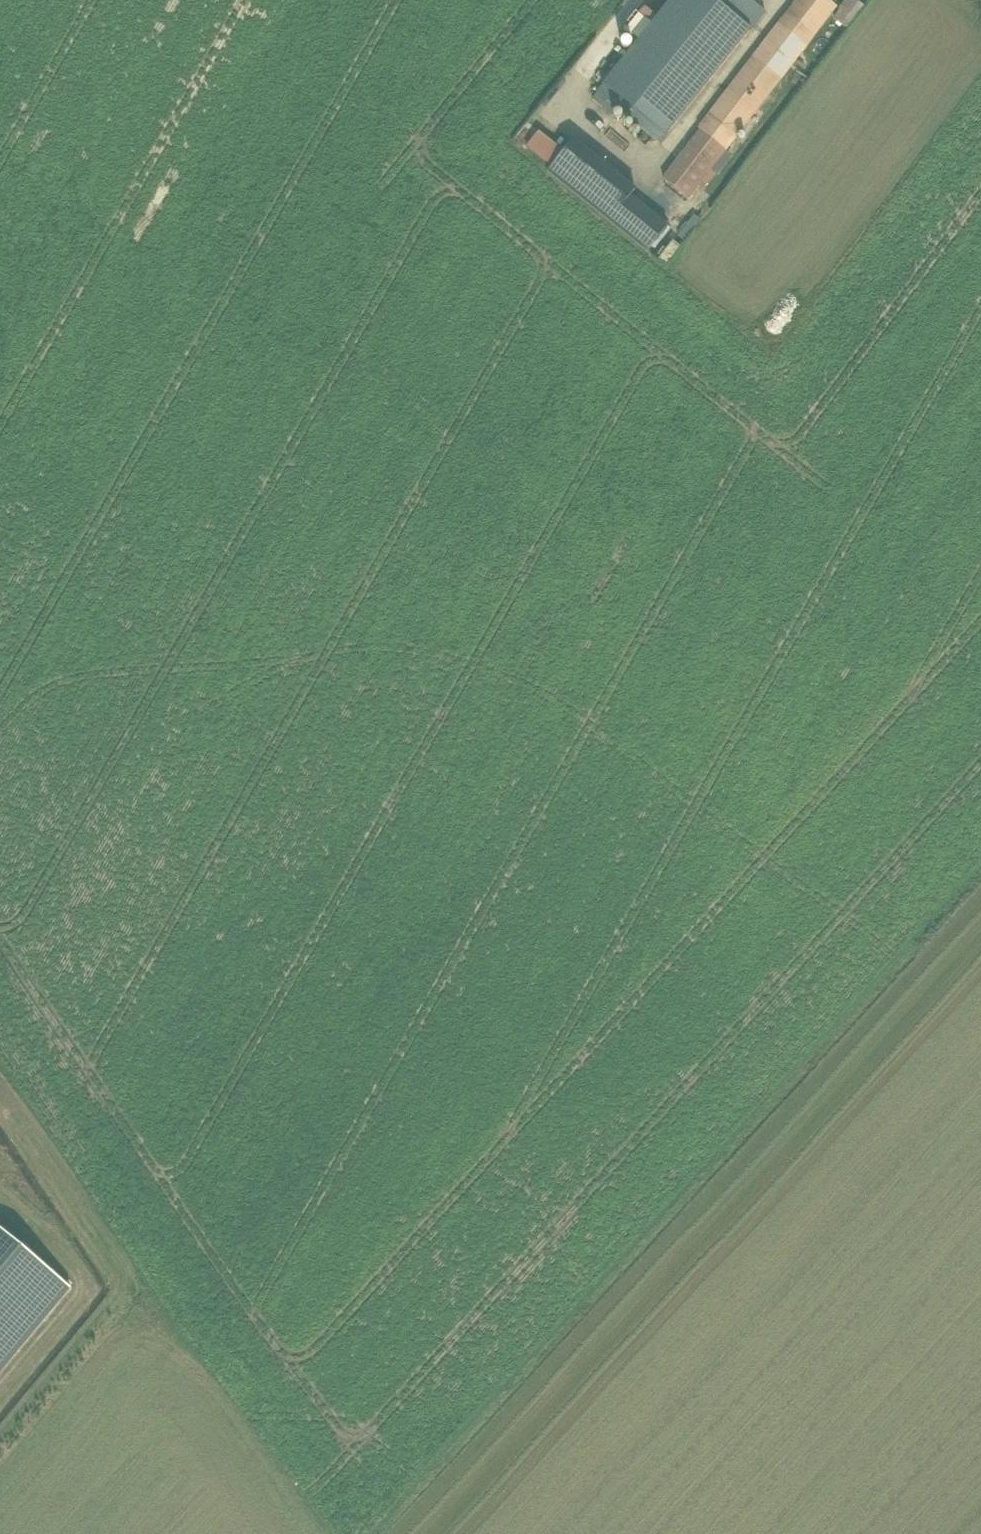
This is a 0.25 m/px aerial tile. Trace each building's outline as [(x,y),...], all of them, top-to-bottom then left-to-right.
[(764,11),(751,0),(672,0),(597,93),(656,141),(764,11)] [(838,11),(839,12),(834,18),(846,28),(863,7),(854,0),(847,0),(838,11)] [(752,56),(665,166),(712,203),(799,93),(752,56)] [(630,196),(636,189),(573,139),(563,152),(537,131),(524,148),(550,169),(547,172),(647,251),(668,225),(630,196)] [(71,1288),(0,1229),(0,1373),(71,1288)]
